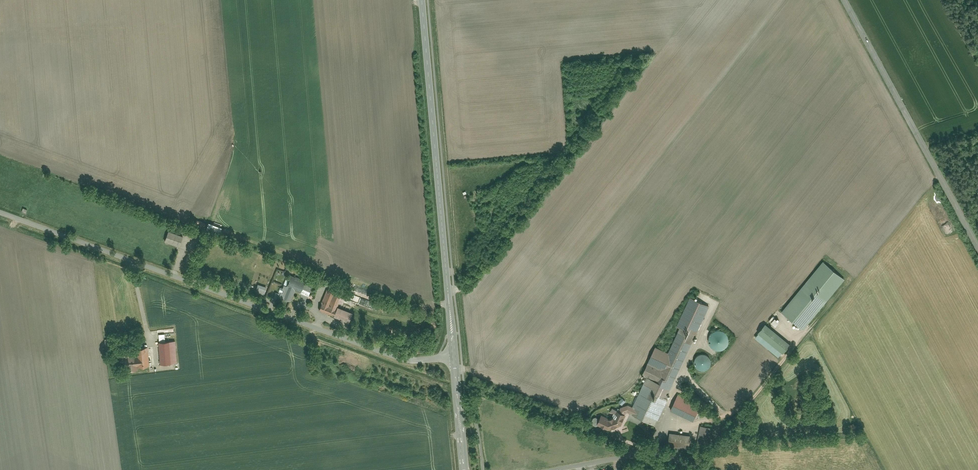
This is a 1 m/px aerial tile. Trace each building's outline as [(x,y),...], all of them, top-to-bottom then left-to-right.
[(203,228),(204,223),(194,220),(193,225),(203,228)] [(205,222),(203,229),(216,234),(219,227),(205,222)] [(184,235),(169,229),(165,240),(180,245),(184,235)] [(202,232),(193,229),(190,237),(199,241),(202,232)] [(823,260),(781,311),(803,329),(845,278),(823,260)] [(279,295),(291,300),(295,290),(300,292),(304,281),(305,280),(290,274),(286,285),(283,284),(279,295)] [(313,284),(304,281),(300,292),(308,295),(313,284)] [(267,286),(257,283),(254,291),(264,294),(267,286)] [(345,296),(326,289),(318,310),(348,322),(353,311),(341,306),(345,296)] [(654,423),(709,305),(690,296),(676,325),(679,327),(668,352),(655,346),(642,374),(647,376),(633,406),(630,412),(654,423)] [(774,326),(778,320),(772,315),(768,320),(774,326)] [(791,343),(765,322),(757,332),(759,332),(755,337),(778,356),(782,352),(783,352),(791,343)] [(729,341),(729,338),(728,334),(726,331),(724,329),(720,328),(717,328),(714,329),(711,332),(709,335),(709,338),(709,342),(711,344),(713,347),(716,348),(719,349),(722,348),(725,347),(727,344),(729,341)] [(115,338),(105,339),(106,350),(116,349),(115,338)] [(177,362),(175,340),(159,341),(160,364),(160,366),(166,366),(165,363),(177,362)] [(150,365),(148,345),(134,346),(135,354),(131,354),(128,355),(129,359),(125,359),(126,370),(138,369),(138,366),(150,365)] [(121,355),(128,355),(131,354),(130,347),(118,348),(119,358),(122,358),(121,355)] [(710,365),(712,363),(712,360),(711,357),(710,355),(708,353),(705,352),(702,352),(699,353),(697,354),(695,357),(695,360),(695,362),(696,365),(698,367),(700,369),(703,369),(706,369),(708,368),(710,365)] [(678,393),(670,409),(693,420),(701,404),(678,393)] [(627,411),(630,412),(633,406),(628,404),(620,406),(619,410),(625,413),(625,412),(627,411)] [(619,410),(612,407),(611,411),(615,413),(613,416),(609,417),(601,414),(599,418),(595,416),(593,417),(591,421),(592,423),(596,425),(598,425),(608,429),(621,425),(626,414),(625,413),(619,410)] [(712,427),(700,425),(697,443),(709,445),(712,427)] [(690,434),(669,432),(668,446),(688,448),(690,434)]
